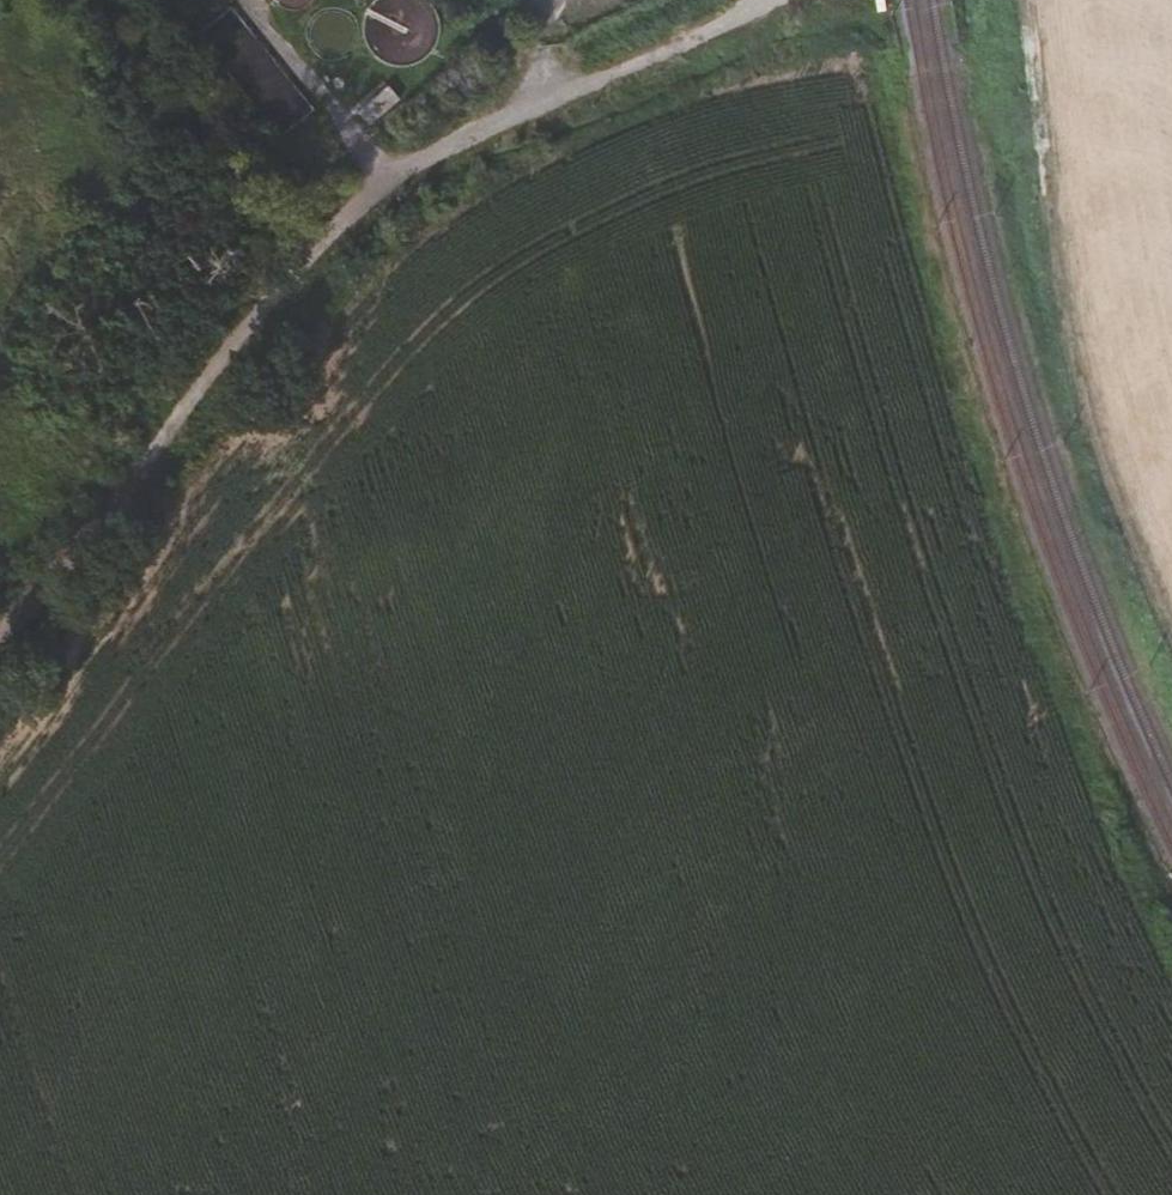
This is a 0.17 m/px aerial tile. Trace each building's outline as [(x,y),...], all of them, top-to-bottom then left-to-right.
[(292,10),(306,0),(284,0),(292,10)]
